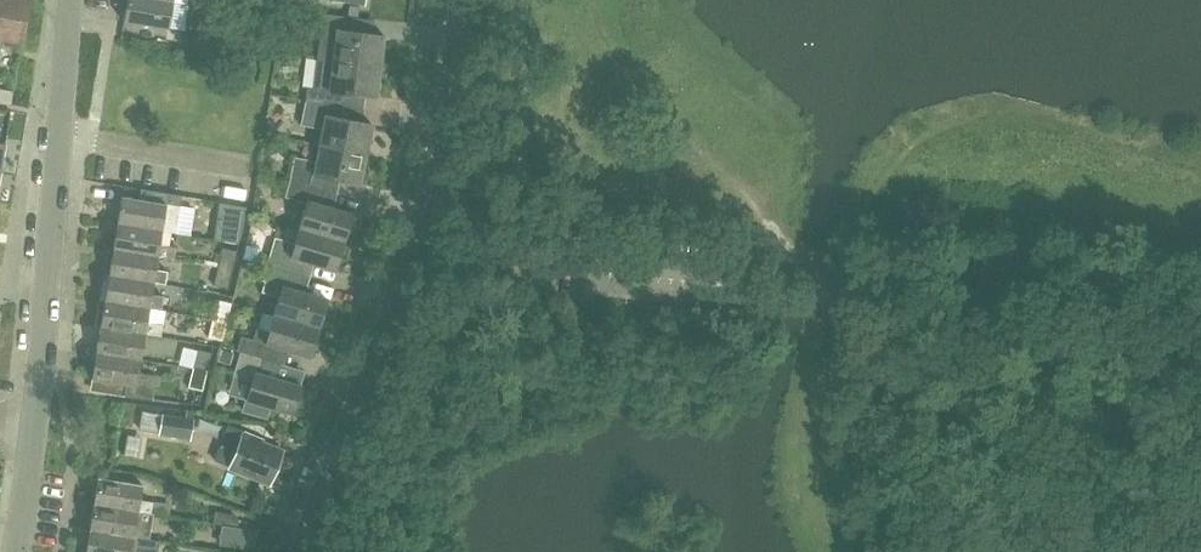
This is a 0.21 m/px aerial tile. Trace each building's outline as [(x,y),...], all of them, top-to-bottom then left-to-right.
[(30,0),(0,0),(0,39),(23,43),(30,0)] [(174,1),(166,0),(128,0),(125,21),(169,28),(174,1)] [(222,9),(236,11),(238,0),(223,0),(222,9)] [(360,7),(350,5),(348,15),(358,17),(360,7)] [(357,31),(359,17),(316,13),(314,26),(322,27),(318,58),(333,60),(380,65),(384,34),(357,31)] [(380,65),(333,60),(318,58),(314,88),(307,87),(306,101),(344,106),(354,107),(356,94),(376,97),(380,65)] [(12,104),(14,90),(0,88),(0,102),(12,104)] [(342,117),(344,106),(306,101),(301,125),(323,130),(320,145),(365,154),(371,123),(342,117)] [(294,156),(289,184),(323,191),(326,192),(329,179),(358,185),(365,154),(320,145),(316,161),(294,156)] [(320,203),(323,191),(289,184),(286,197),(306,203),(299,228),(344,241),(352,212),(320,203)] [(123,196),(118,222),(163,230),(169,193),(142,188),(141,199),(123,196)] [(233,204),(229,223),(227,240),(240,243),(244,226),(247,206),(233,204)] [(161,244),(163,230),(118,222),(114,249),(159,256),(174,258),(176,246),(161,244)] [(304,261),(314,264),(335,270),(344,241),(299,228),(294,245),(276,240),(269,265),(300,274),(304,261)] [(223,247),(219,266),(233,269),(238,250),(223,247)] [(157,269),(159,256),(114,249),(113,256),(108,257),(105,273),(110,274),(154,282),(166,283),(168,271),(157,269)] [(295,289),(300,274),(269,265),(264,280),(266,280),(262,291),(279,296),(274,315),(319,327),(327,298),(295,289)] [(233,269),(219,266),(214,285),(228,288),(233,269)] [(103,283),(100,299),(150,307),(162,309),(164,296),(152,294),(154,282),(110,274),(109,281),(103,283)] [(148,321),(150,307),(100,299),(100,300),(102,301),(101,307),(99,307),(96,325),(101,326),(146,333),(162,335),(164,323),(148,321)] [(228,322),(233,303),(218,299),(213,318),(228,322)] [(257,328),(254,339),(242,336),(238,350),(275,362),(279,347),(310,356),(319,327),(274,315),(269,331),(257,328)] [(228,322),(213,318),(209,337),(223,341),(228,322)] [(142,359),(146,333),(101,326),(97,352),(142,359)] [(222,347),(219,359),(231,362),(234,351),(222,347)] [(198,349),(193,368),(208,371),(212,352),(198,349)] [(273,368),(275,362),(238,350),(229,380),(247,384),(239,409),(250,414),(263,415),(266,405),(281,410),(293,413),(301,386),(280,380),(283,371),(273,368)] [(142,359),(97,352),(96,359),(91,361),(88,378),(137,386),(142,359)] [(189,386),(203,390),(208,371),(193,368),(189,386)] [(143,411),(140,429),(190,438),(194,420),(143,411)] [(281,465),(277,463),(282,451),(263,444),(265,439),(228,425),(215,459),(271,481),(272,478),(275,480),(281,465)] [(94,503),(139,510),(152,512),(154,501),(141,499),(143,484),(98,477),(94,503)] [(137,525),(139,510),(94,503),(90,530),(135,537),(150,539),(152,527),(137,525)] [(213,523),(237,528),(238,520),(235,514),(215,511),(213,523)] [(235,527),(232,546),(253,550),(256,531),(246,529),(235,527)] [(135,537),(90,530),(86,551),(141,551),(133,551),(135,537)]
